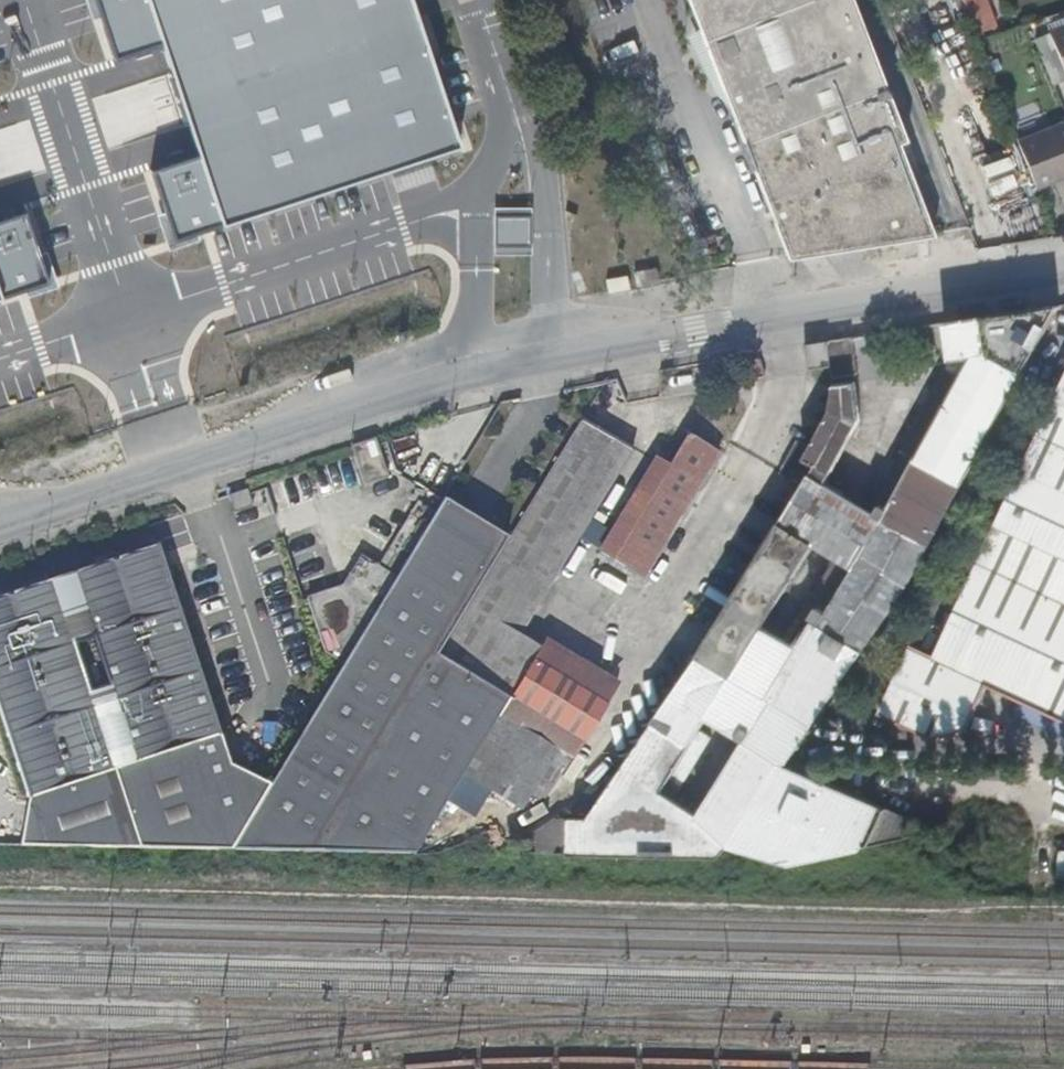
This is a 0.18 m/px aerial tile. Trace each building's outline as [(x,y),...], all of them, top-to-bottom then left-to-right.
[(176,163),(136,171),(160,235),(453,140),(406,0),(80,0),(99,59),(147,42),(176,163)] [(795,0),(679,0),(777,256),(889,238),(821,66),(795,0)] [(822,46),(883,202),(898,241),(931,237),(896,144),(904,141),(870,53),(850,0),(804,0),(822,46)] [(984,0),(962,0),(972,32),(993,25),(984,0)] [(1052,82),(1053,86),(1063,81),(1063,30),(1035,41),(1051,83),(1052,82)] [(1042,113),(1010,125),(1016,140),(1016,142),(1049,129),(1042,113)] [(1063,177),(1063,123),(1049,129),(1016,142),(1034,189),(1063,177)] [(516,216),(510,215),(504,216),(499,220),(495,224),(494,228),(494,233),(494,238),(497,242),(500,245),(504,248),(509,249),(513,249),(518,248),(524,241),(526,236),(526,231),(526,227),(524,223),(521,219),(516,216)] [(34,287),(11,219),(0,222),(0,297),(34,287)] [(649,267),(627,271),(630,285),(651,280),(649,267)] [(821,409),(794,457),(807,464),(784,500),(699,638),(645,720),(619,759),(671,760),(700,714),(737,738),(723,760),(768,760),(778,761),(857,645),(899,583),(1008,385),(1053,302),(934,321),(941,363),(881,475),(893,482),(875,514),(816,481),(851,415),(846,381),(823,384),(823,392),(821,409)] [(848,373),(841,335),(820,338),(822,363),(823,377),(848,373)] [(820,338),(797,342),(799,364),(822,363),(820,338)] [(907,644),(875,712),(929,738),(963,732),(984,686),(1063,720),(1063,368),(931,654),(907,644)] [(625,450),(571,418),(498,538),(450,617),(482,637),(520,575),(540,587),(625,450)] [(659,464),(648,457),(589,552),(631,576),(708,451),(679,433),(659,464)] [(364,440),(342,447),(354,483),(375,475),(364,440)] [(243,509),(237,490),(219,495),(225,514),(243,509)] [(450,617),(498,538),(432,499),(263,779),(223,847),(310,849),(322,828),(450,617)] [(0,597),(0,743),(19,798),(107,769),(208,733),(146,547),(0,597)] [(348,556),(329,562),(340,595),(359,589),(348,556)] [(484,692),(485,690),(460,673),(482,637),(450,617),(322,828),(357,850),(404,851),(453,772),(490,712),(497,700),(484,692)] [(497,700),(533,642),(520,634),(485,690),(484,692),(497,700)] [(497,700),(490,712),(547,748),(561,757),(605,686),(533,642),(497,700)] [(490,712),(453,772),(509,805),(547,748),(490,712)] [(19,798),(19,847),(223,847),(263,779),(226,765),(215,734),(208,733),(107,769),(19,798)] [(706,857),(768,760),(723,760),(690,810),(654,786),(671,760),(619,759),(586,807),(570,806),(564,802),(562,850),(706,857)] [(931,831),(787,766),(783,766),(773,766),(722,846),(790,865),(931,831)] [(524,861),(510,861),(509,869),(524,869),(524,861)]
